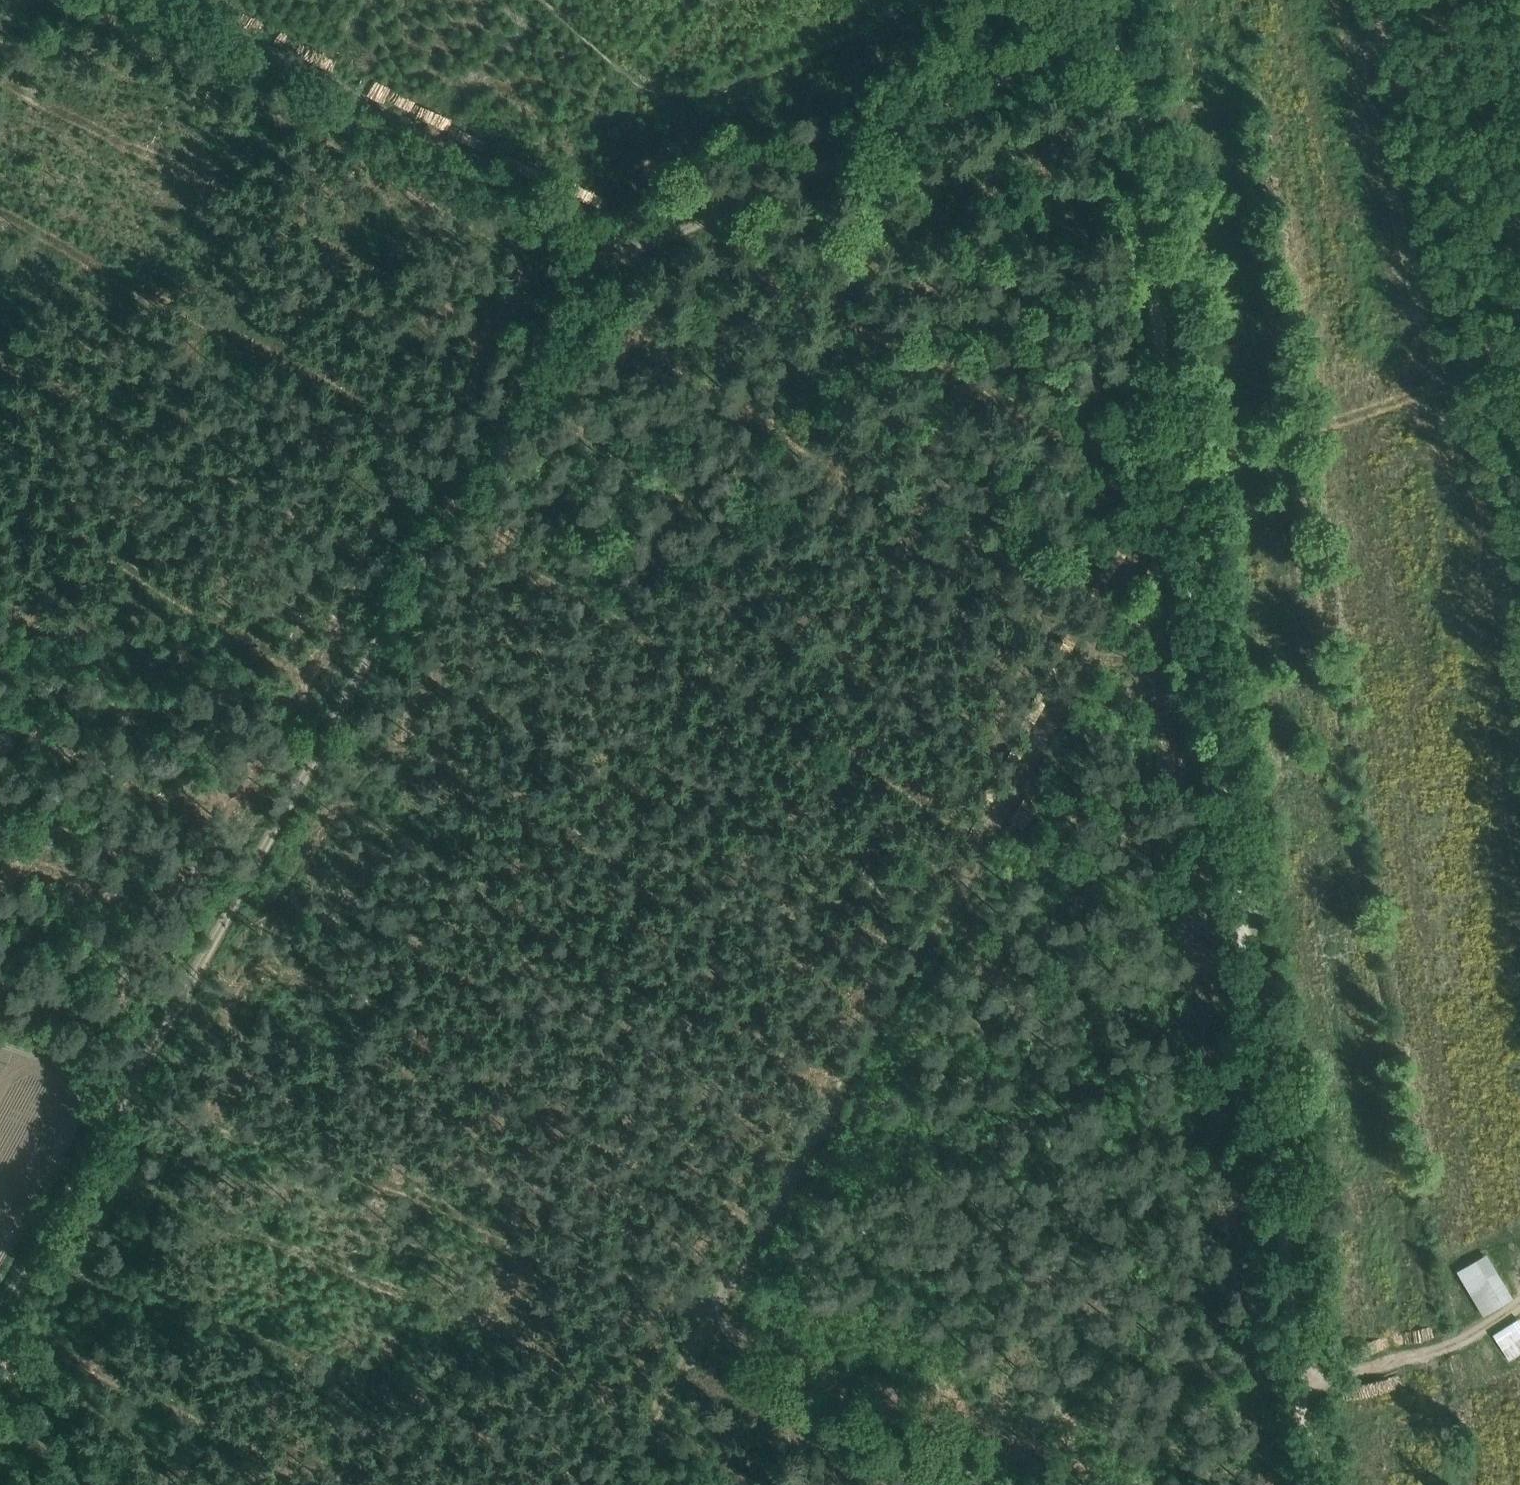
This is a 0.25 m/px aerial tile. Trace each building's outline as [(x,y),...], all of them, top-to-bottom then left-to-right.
[(1491,1252),(1459,1269),(1484,1315),(1516,1297),(1491,1252)] [(1510,1357),(1519,1351),(1519,1317),(1496,1331),(1510,1357)]
